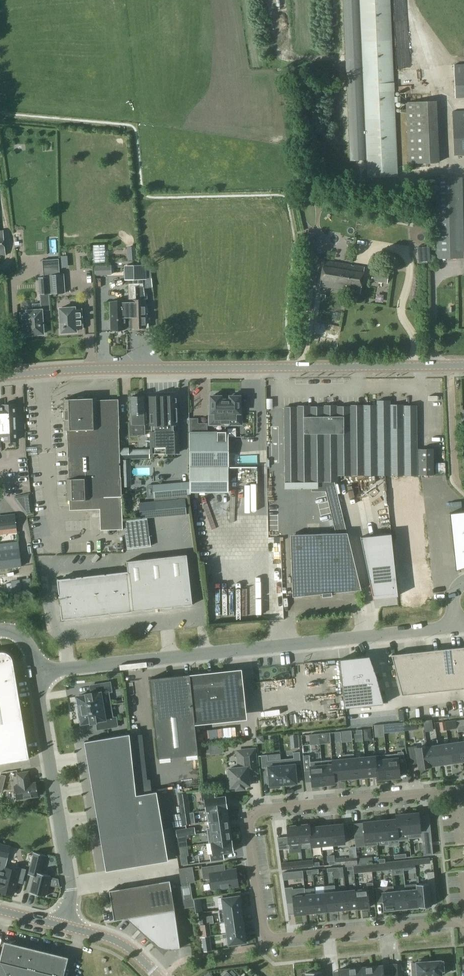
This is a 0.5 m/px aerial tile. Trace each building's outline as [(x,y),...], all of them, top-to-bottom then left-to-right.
[(367,159),(368,177),(398,175),(394,102),(400,102),(400,96),(394,97),(390,0),(343,0),(350,160),(367,159)] [(454,65),(455,91),(463,91),(463,65),(454,65)] [(409,163),(439,162),(436,101),(406,102),(409,163)] [(452,111),(454,155),(463,155),(463,110),(452,111)] [(435,178),(437,259),(463,258),(462,177),(435,178)] [(311,256),(315,233),(307,232),(304,255),(311,256)] [(128,261),(137,260),(136,246),(127,247),(128,261)] [(428,262),(427,247),(425,247),(418,247),(418,248),(419,263),(428,262)] [(324,261),(320,285),(346,290),(345,291),(360,293),(364,267),(324,261)] [(147,279),(146,264),(124,265),(124,280),(128,280),(128,278),(143,278),(143,279),(147,279)] [(388,273),(373,271),(371,281),(387,283),(388,273)] [(50,275),(51,294),(64,293),(63,274),(50,275)] [(48,277),(38,277),(39,294),(49,294),(48,277)] [(128,302),(110,302),(111,328),(125,328),(125,317),(129,317),(129,327),(149,326),(143,279),(143,278),(128,278),(128,280),(128,302)] [(21,313),(22,332),(28,331),(28,335),(43,334),(42,310),(41,310),(41,304),(33,304),(33,310),(27,311),(27,313),(21,313)] [(60,308),(61,332),(76,331),(76,328),(82,328),(81,309),(75,309),(75,307),(60,308)] [(326,331),(308,330),(308,338),(326,339),(326,331)] [(8,384),(1,386),(3,394),(9,393),(8,384)] [(209,424),(225,424),(225,396),(219,396),(218,395),(217,394),(215,394),(213,394),(213,396),(211,396),(211,412),(209,412),(209,424)] [(230,396),(225,396),(225,424),(241,424),(241,412),(240,412),(240,396),(238,396),(237,394),(236,394),(234,394),(232,394),(232,396),(230,396)] [(177,423),(176,395),(150,396),(152,453),(178,452),(177,431),(178,431),(178,423),(177,423)] [(133,413),(133,422),(125,422),(126,435),(133,435),(133,440),(140,440),(139,435),(145,435),(144,421),(143,421),(143,413),(146,413),(145,404),(144,404),(144,396),(131,396),(131,404),(130,404),(130,413),(133,413)] [(123,521),(118,399),(97,399),(97,397),(64,399),(65,422),(65,430),(66,430),(68,478),(67,479),(67,499),(71,499),(70,507),(99,505),(100,531),(111,531),(124,530),(124,524),(123,521)] [(401,473),(400,405),(389,405),(389,399),(377,399),(377,405),(364,405),(366,474),(401,473)] [(291,561),(353,559),(347,533),(334,482),(338,482),(338,474),(364,473),(364,474),(365,474),(364,405),(336,406),(336,403),(324,404),(324,406),(283,407),(284,483),(311,482),(312,491),(326,491),(336,533),(290,535),(291,561)] [(1,438),(5,438),(5,441),(16,440),(15,430),(17,430),(16,414),(15,414),(14,404),(3,405),(3,407),(0,407),(0,420),(1,438)] [(400,405),(401,473),(433,473),(433,447),(417,447),(417,405),(400,405)] [(190,469),(190,481),(190,492),(227,491),(227,468),(228,468),(227,432),(189,432),(190,469)] [(122,448),(122,458),(149,458),(149,450),(128,450),(128,448),(122,448)] [(190,492),(190,481),(152,485),(153,498),(190,494),(190,492)] [(153,498),(142,500),(143,511),(191,506),(190,494),(153,498)] [(20,514),(31,514),(30,503),(20,504),(20,514)] [(449,513),(454,555),(456,555),(457,568),(463,565),(463,511),(449,513)] [(17,532),(15,513),(0,515),(0,535),(17,532)] [(125,538),(148,535),(146,518),(123,521),(124,524),(125,538)] [(391,534),(360,537),(373,596),(388,595),(388,594),(397,593),(397,596),(398,596),(391,534)] [(150,546),(148,535),(125,538),(127,549),(150,546)] [(21,566),(18,541),(0,544),(0,569),(21,566)] [(62,619),(192,604),(187,554),(127,561),(128,572),(58,580),(62,619)] [(353,559),(291,561),(293,597),(322,594),(322,597),(332,596),(332,593),(361,590),(353,559)] [(203,583),(203,619),(261,619),(261,590),(259,590),(259,584),(237,584),(237,587),(221,587),(221,589),(210,589),(210,583),(203,583)] [(391,655),(402,695),(463,688),(463,647),(391,655)] [(29,758),(13,661),(11,656),(8,653),(5,652),(3,651),(1,651),(0,651),(0,763),(29,758)] [(344,708),(383,704),(377,678),(369,656),(339,659),(344,708)] [(190,677),(195,720),(242,715),(238,671),(190,677)] [(190,674),(149,678),(158,758),(198,754),(195,720),(190,677),(190,674)] [(110,682),(94,685),(95,694),(91,694),(91,692),(85,693),(86,695),(77,697),(78,702),(76,703),(77,709),(79,708),(79,710),(103,706),(101,693),(112,691),(110,682)] [(103,706),(79,710),(79,711),(78,712),(79,718),(80,717),(81,723),(90,722),(91,723),(96,722),(96,721),(100,720),(101,729),(118,726),(116,717),(105,719),(103,706)] [(431,719),(423,720),(424,731),(432,730),(431,719)] [(456,720),(445,722),(447,731),(457,729),(456,720)] [(130,733),(84,741),(105,869),(167,858),(156,791),(136,795),(130,733)] [(298,734),(290,735),(291,748),(299,747),(298,734)] [(427,746),(430,766),(441,764),(437,739),(432,740),(433,746),(428,747),(427,746)] [(437,739),(441,764),(451,763),(448,744),(438,745),(437,739)] [(459,742),(448,744),(451,763),(462,761),(459,742)] [(427,746),(416,748),(419,768),(430,766),(427,746)] [(229,769),(227,770),(228,777),(230,777),(231,787),(236,786),(237,789),(244,788),(244,785),(249,785),(248,773),(257,772),(255,749),(237,751),(239,768),(229,769)] [(398,753),(386,754),(388,778),(400,777),(399,765),(407,764),(403,751),(398,752),(398,753)] [(294,758),(281,759),(283,784),(286,784),(287,786),(294,785),(293,783),(297,783),(295,765),(301,764),(300,752),(293,752),(294,758)] [(356,777),(354,758),(353,753),(343,754),(343,759),(345,778),(356,777)] [(386,754),(375,755),(378,779),(388,778),(386,754)] [(267,755),(261,755),(262,768),(268,767),(269,776),(267,776),(267,783),(269,783),(270,786),(283,784),(281,759),(268,761),(267,755)] [(375,756),(365,757),(366,776),(377,775),(377,779),(378,779),(375,755),(375,756)] [(309,757),(303,757),(304,771),(310,770),(312,785),(324,784),(321,761),(322,765),(310,766),(309,757)] [(365,757),(354,758),(356,777),(366,776),(365,757)] [(333,760),(332,760),(335,783),(335,779),(345,778),(343,759),(333,760)] [(332,760),(321,761),(324,784),(335,783),(332,760)] [(28,771),(17,773),(19,785),(14,786),(16,800),(38,796),(36,782),(29,783),(29,779),(28,771)] [(214,791),(202,793),(203,800),(205,800),(206,811),(227,808),(227,807),(225,796),(215,797),(214,791)] [(181,814),(189,813),(186,793),(178,794),(181,814)] [(227,808),(206,811),(208,821),(228,818),(227,808)] [(181,814),(183,825),(191,824),(189,813),(181,814)] [(409,838),(421,837),(419,813),(407,814),(409,838)] [(398,838),(399,838),(398,834),(408,833),(409,838),(407,814),(396,815),(398,838)] [(396,815),(396,819),(386,820),(388,839),(398,838),(396,815)] [(228,818),(208,821),(209,827),(206,828),(207,832),(230,829),(228,818)] [(375,821),(377,845),(378,845),(377,840),(388,839),(386,820),(375,821)] [(355,847),(377,845),(375,821),(363,822),(364,834),(354,835),(355,847)] [(311,846),(312,846),(309,823),(299,824),(301,843),(311,842),(311,846)] [(309,823),(312,846),(322,845),(320,826),(310,827),(310,823),(309,823)] [(299,824),(287,826),(288,836),(277,838),(279,849),(289,848),(289,844),(301,843),(299,824)] [(331,825),(333,844),(345,843),(343,824),(331,825)] [(320,826),(322,845),(333,844),(331,825),(320,826)] [(207,832),(209,843),(231,840),(231,839),(232,839),(232,834),(230,834),(230,829),(207,832)] [(231,840),(209,843),(211,843),(213,854),(210,854),(211,861),(224,859),(223,853),(233,851),(231,840)] [(8,858),(11,847),(0,844),(0,856),(8,858)] [(30,892),(45,896),(50,875),(40,873),(45,855),(34,852),(28,874),(34,876),(30,892)] [(356,857),(335,859),(336,867),(357,865),(356,857)] [(281,864),(282,870),(303,868),(302,862),(281,864)] [(221,865),(202,867),(204,879),(210,878),(212,890),(238,886),(236,869),(221,871),(221,865)] [(25,870),(19,868),(18,871),(5,868),(1,867),(0,871),(0,891),(13,894),(16,881),(22,883),(25,870)] [(179,869),(181,883),(193,881),(191,867),(179,869)] [(109,890),(114,920),(127,918),(175,910),(170,880),(109,890)] [(417,884),(419,907),(431,906),(430,893),(436,892),(435,880),(428,880),(428,883),(417,884)] [(374,895),(373,882),(367,883),(367,888),(355,889),(357,909),(358,909),(358,908),(369,907),(368,895),(374,895)] [(405,885),(405,890),(407,908),(408,908),(419,907),(417,884),(405,885)] [(384,910),(395,909),(393,886),(375,888),(377,903),(383,903),(383,910),(384,910)] [(393,886),(395,909),(407,908),(405,890),(394,891),(393,886)] [(307,914),(304,888),(293,890),(293,887),(284,888),(286,903),(293,903),(295,914),(306,913),(306,914),(307,914)] [(304,888),(307,914),(317,913),(315,894),(305,895),(305,888),(304,888)] [(357,909),(355,889),(355,890),(345,891),(347,910),(357,909)] [(337,911),(347,910),(345,891),(335,892),(337,911)] [(337,911),(335,892),(325,893),(327,912),(337,911)] [(317,913),(327,912),(325,893),(315,894),(317,913)] [(218,910),(219,910),(241,907),(239,895),(222,898),(223,909),(218,910)] [(241,907),(219,910),(220,922),(243,919),(243,918),(241,907)] [(175,910),(127,918),(157,945),(160,947),(163,948),(166,948),(170,948),(170,949),(180,948),(175,910)] [(222,933),(222,934),(244,931),(243,919),(220,922),(225,922),(227,933),(222,933)] [(200,925),(202,937),(211,935),(210,924),(200,925)] [(244,931),(222,934),(223,938),(227,938),(228,945),(246,942),(244,931)] [(202,937),(204,951),(212,950),(210,936),(202,937)] [(68,957),(4,942),(0,959),(0,975),(63,975),(68,957)] [(417,975),(436,975),(441,975),(441,971),(443,971),(443,961),(441,961),(440,961),(428,961),(428,959),(419,959),(419,962),(416,962),(417,975)] [(394,975),(402,975),(401,964),(393,965),(394,975)] [(280,967),(281,973),(296,972),(295,965),(280,967)] [(371,966),(372,975),(391,975),(390,975),(384,975),(383,965),(371,966)] [(371,966),(361,968),(361,975),(372,975),(371,966)] [(350,969),(350,975),(361,975),(361,968),(350,969)]
